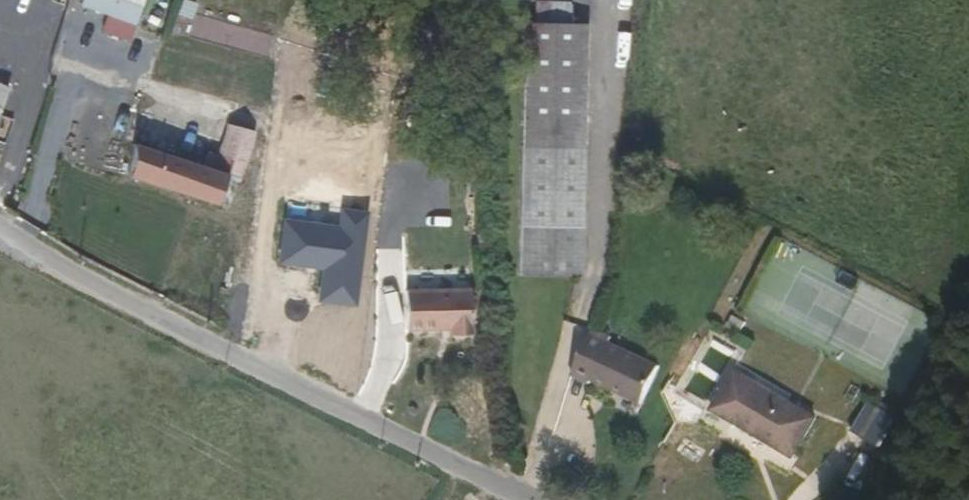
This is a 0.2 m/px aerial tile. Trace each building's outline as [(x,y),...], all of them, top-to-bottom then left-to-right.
[(82,10),(135,32),(141,17),(108,3),(109,0),(86,0),(82,10)] [(273,72),(279,46),(183,23),(177,49),(273,72)] [(551,80),(550,60),(514,61),(515,81),(551,80)] [(551,80),(515,81),(506,82),(517,332),(572,329),(561,79),(551,80)] [(34,90),(19,84),(0,139),(35,152),(130,181),(130,185),(224,209),(233,178),(245,182),(249,169),(228,161),(216,158),(212,171),(28,109),(34,90)] [(249,169),(258,136),(238,128),(228,161),(249,169)] [(403,285),(405,329),(472,326),(470,282),(403,285)] [(605,344),(606,341),(587,335),(577,366),(573,382),(591,387),(592,383),(645,400),(657,361),(605,344)] [(800,447),(819,405),(728,367),(708,409),(800,447)] [(896,473),(908,447),(876,432),(864,459),(896,473)]
